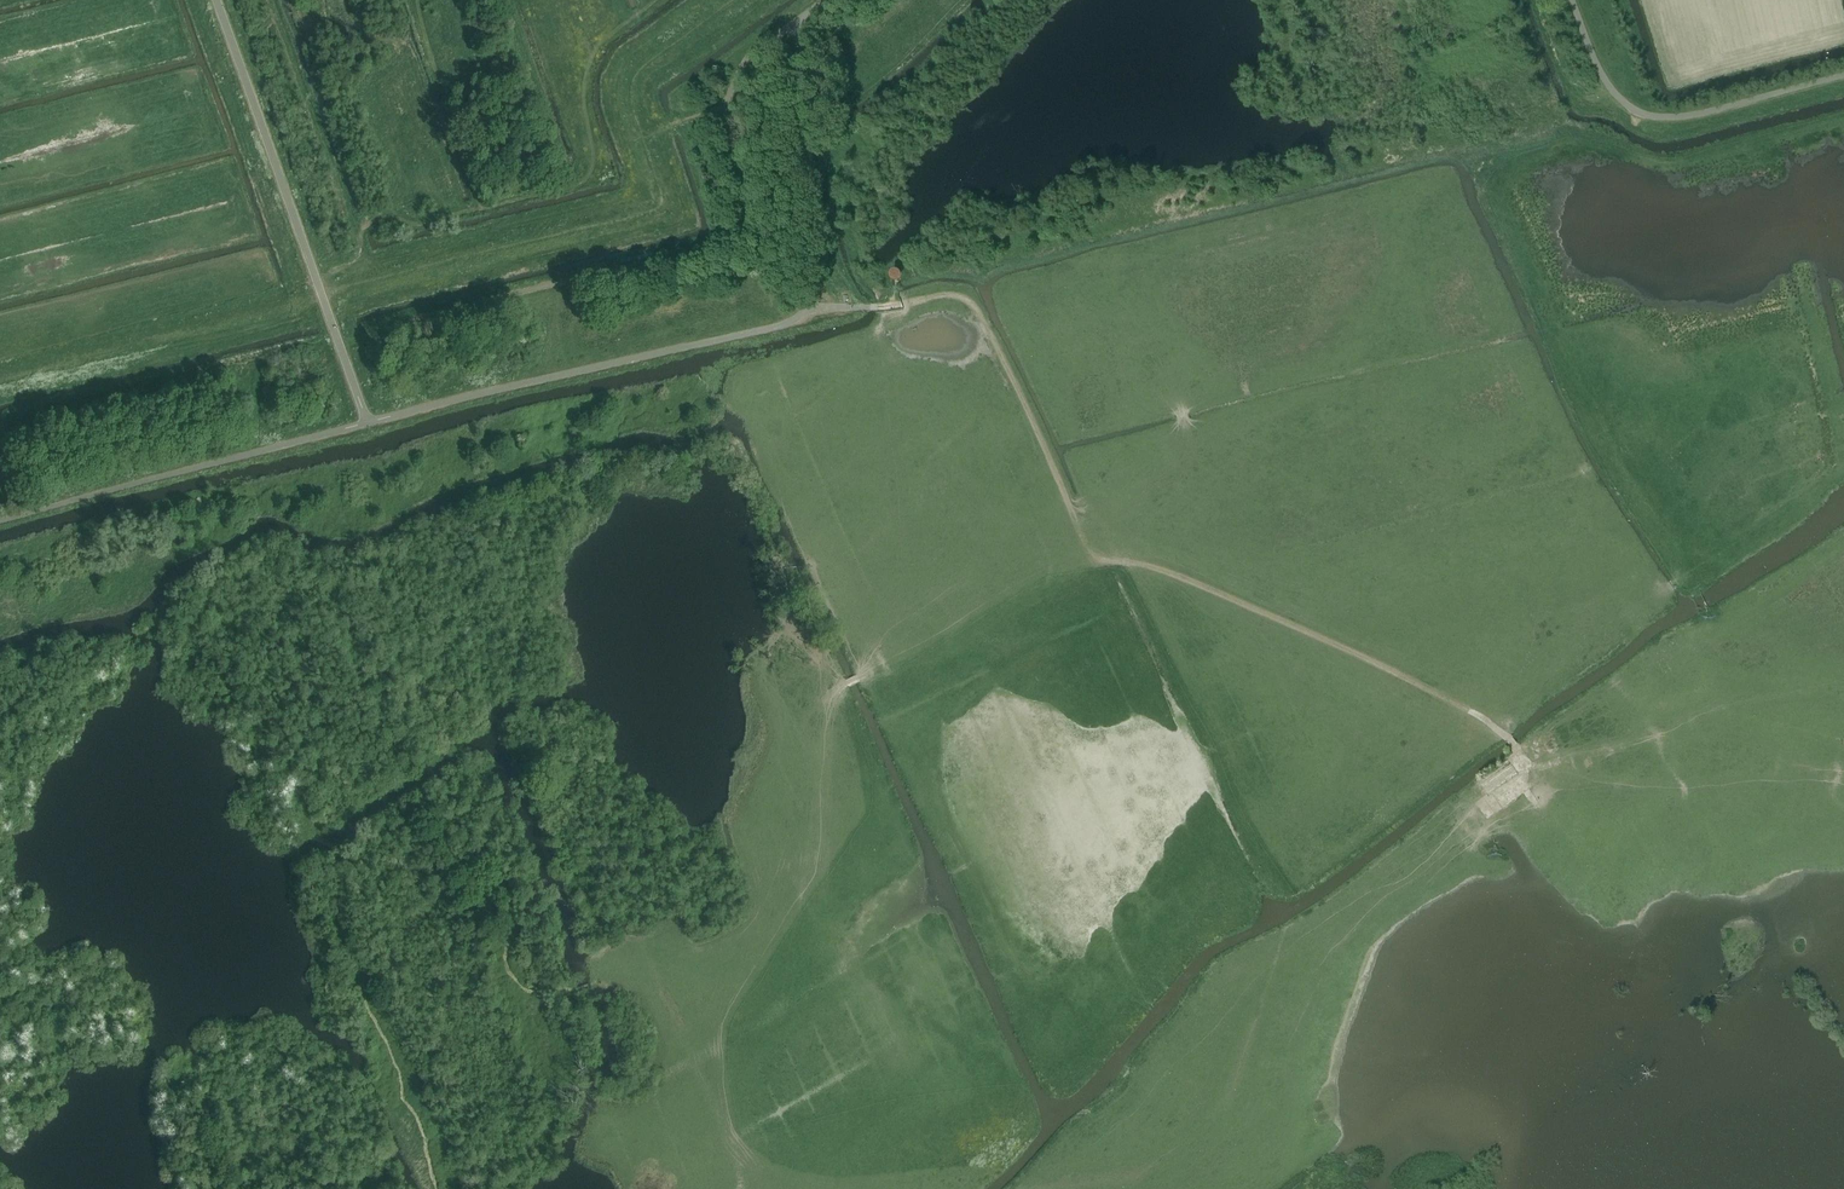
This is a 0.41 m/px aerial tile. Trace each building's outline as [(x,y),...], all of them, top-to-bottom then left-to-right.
[(892,271),(890,273),(889,276),(890,278),(890,279),(892,281),(893,282),(895,283),(898,282),(900,281),(902,280),(903,277),(903,275),(901,272),(900,270),(897,269),(895,269),(894,270),(892,271)] [(306,886),(312,884),(308,871),(303,872),(306,886)]
